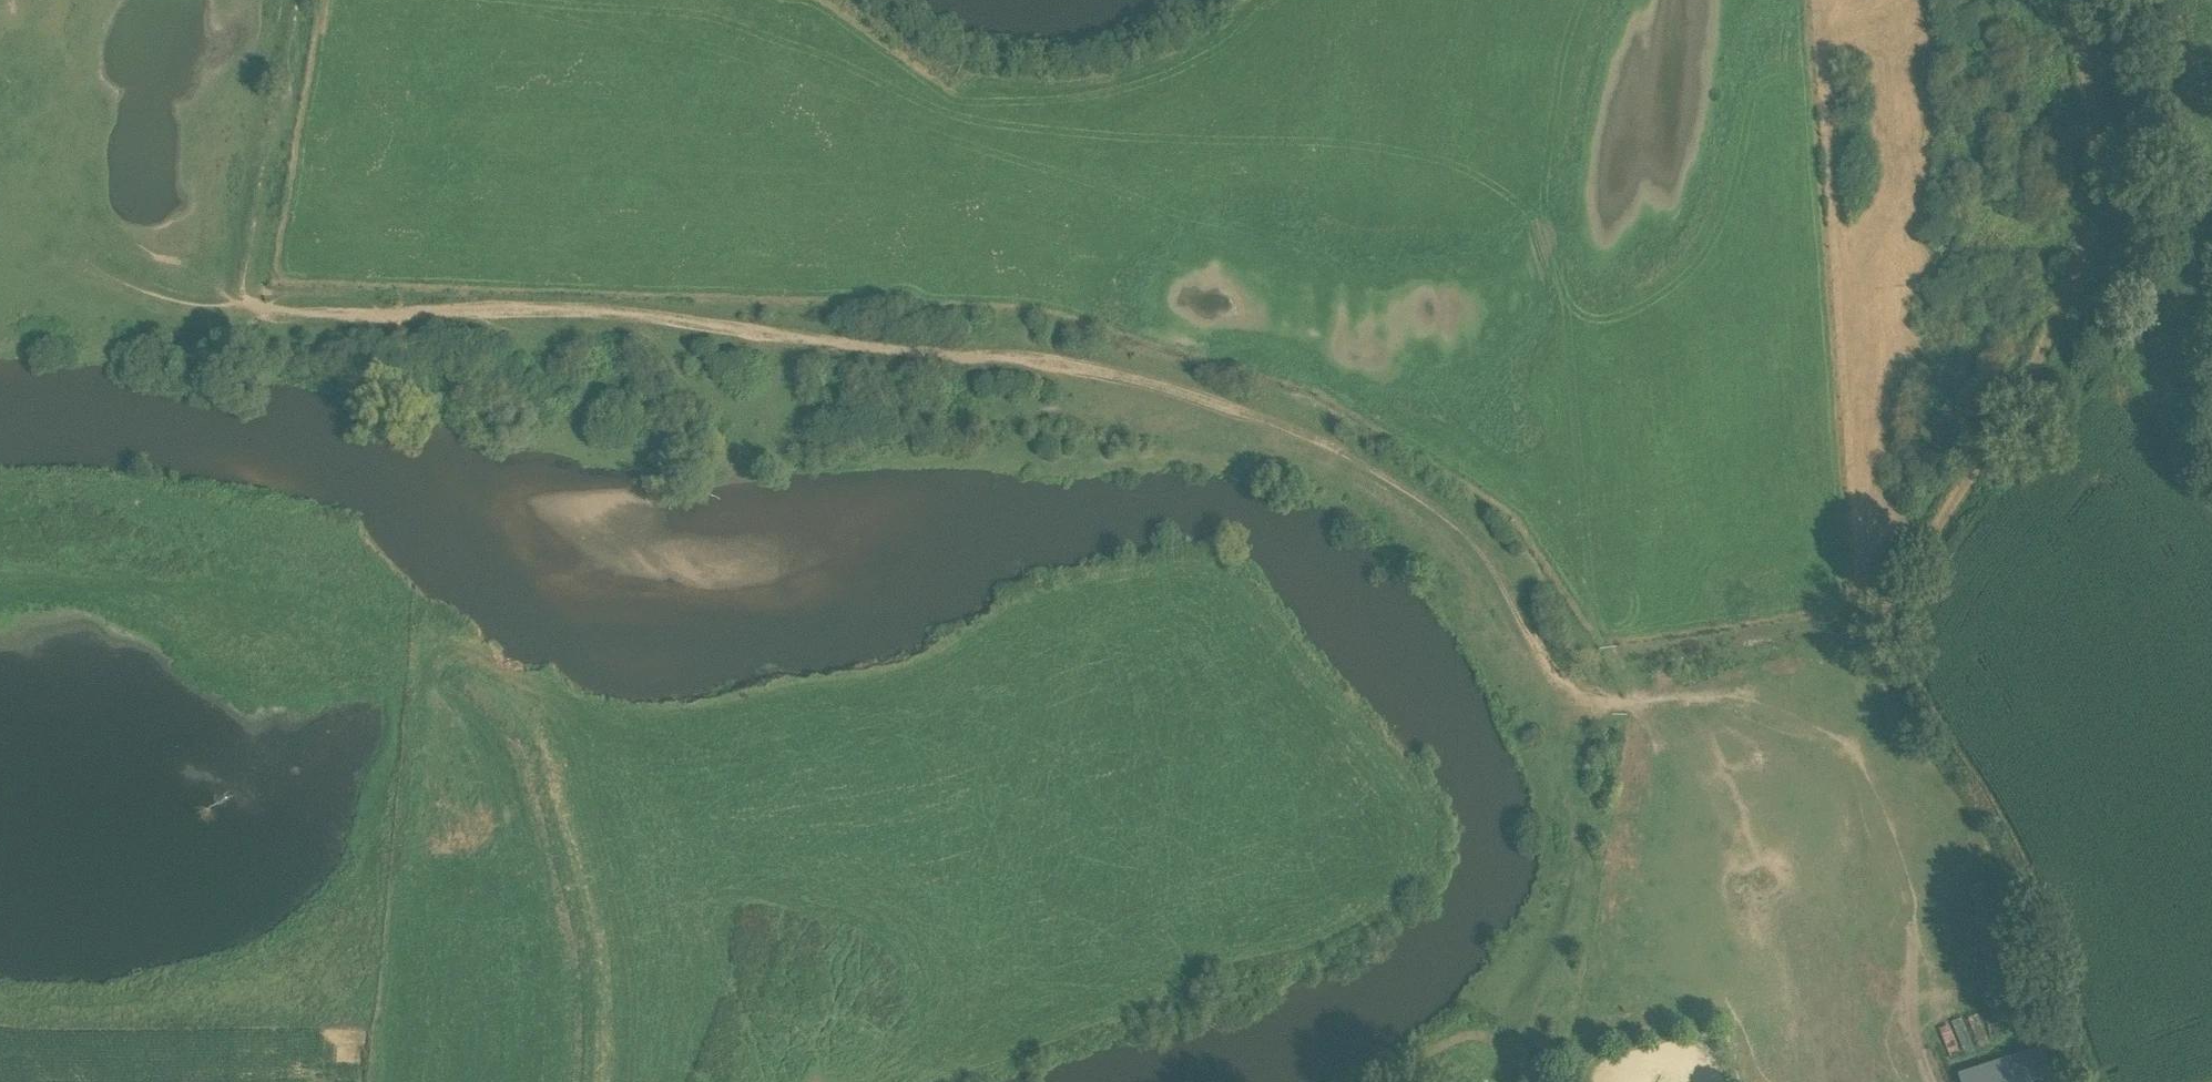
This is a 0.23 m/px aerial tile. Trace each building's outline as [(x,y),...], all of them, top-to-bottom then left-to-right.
[(1958,1071),(1961,1081),(2033,1081),(2054,1076),(2045,1045),(1958,1071)]
